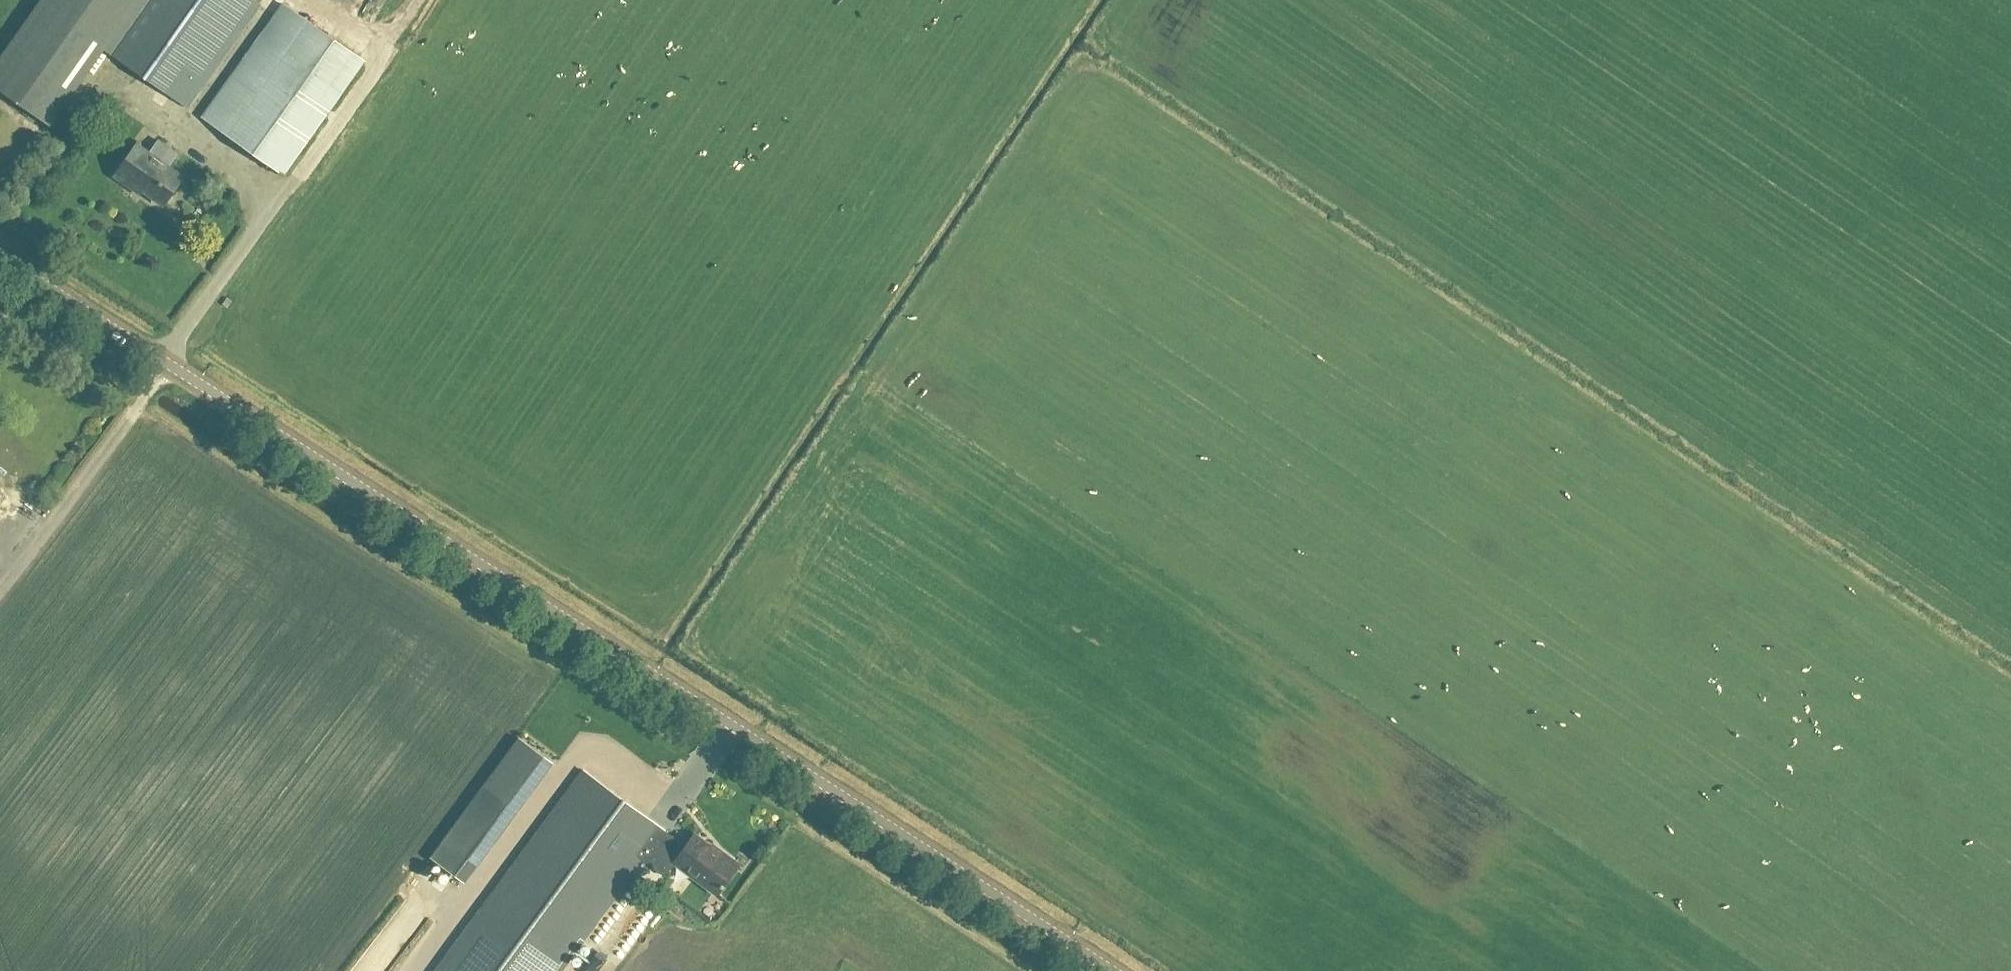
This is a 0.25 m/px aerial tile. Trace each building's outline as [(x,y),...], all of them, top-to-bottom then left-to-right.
[(254,0),(64,0),(1,89),(50,123),(104,47),(187,106),(260,4),(254,0)] [(284,175),(365,60),(285,4),(251,53),(249,52),(203,117),(284,175)] [(184,177),(138,144),(116,175),(130,186),(133,182),(164,204),(184,177)] [(507,753),(434,851),(468,876),(554,760),(538,748),(525,766),(507,753)] [(676,861),(678,862),(675,867),(717,897),(738,868),(718,853),(719,852),(694,835),(686,846),(665,831),(665,830),(583,770),(488,898),(435,970),(561,970),(570,958),(643,860),(665,876),(676,861)] [(628,963),(664,908),(654,902),(618,956),(628,963)] [(608,959),(598,952),(584,970),(599,970),(608,959)]
